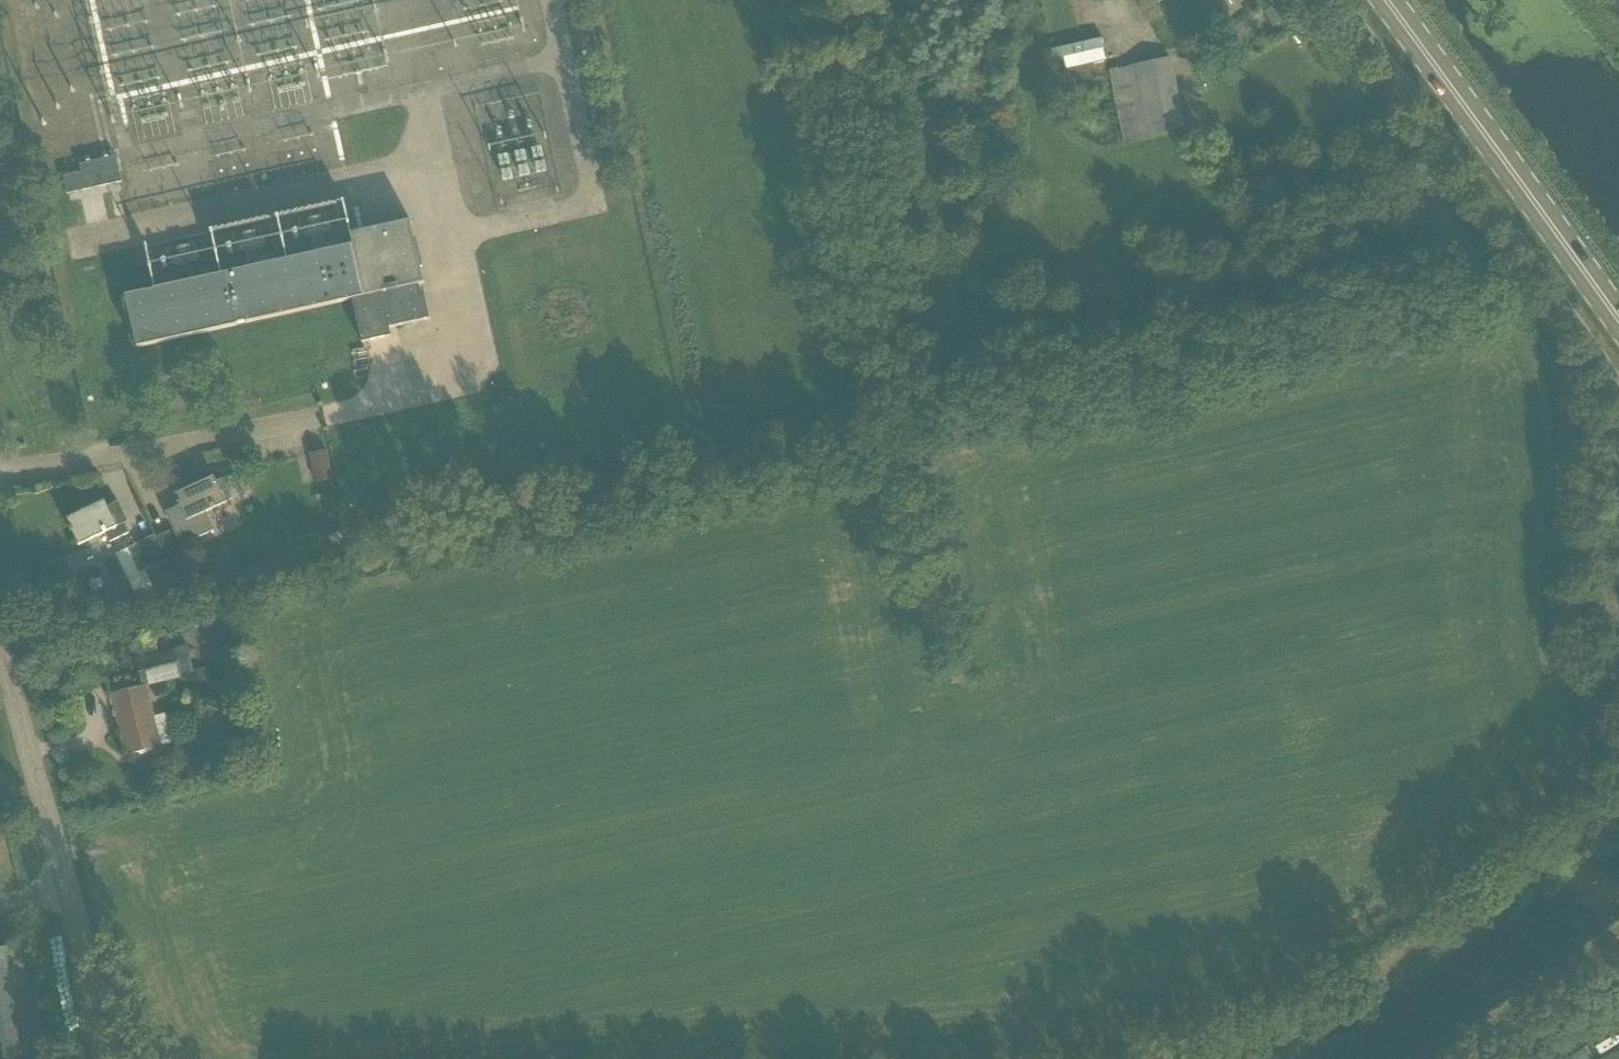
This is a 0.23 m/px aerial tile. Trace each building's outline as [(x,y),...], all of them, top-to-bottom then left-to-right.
[(1169,58),(1110,70),(1117,103),(1142,98),(1149,133),(1183,127),(1170,58),(1169,58)] [(116,157),(98,161),(104,186),(122,182),(116,157)] [(98,161),(80,165),(81,173),(85,190),(104,186),(98,161)] [(81,173),(63,177),(67,194),(85,190),(81,173)] [(304,210),(309,223),(299,227),(303,238),(314,234),(319,247),(349,236),(335,198),(304,210)] [(154,290),(125,296),(137,348),(352,300),(361,343),(391,336),(389,328),(428,319),(424,298),(421,299),(418,284),(423,283),(410,222),(350,235),(353,246),(154,290)] [(188,274),(213,268),(208,239),(182,245),(188,274)] [(325,447),(309,450),(316,478),(331,475),(325,447)] [(165,513),(174,532),(181,546),(212,531),(204,513),(227,502),(214,476),(174,495),(177,502),(176,502),(178,506),(165,513)] [(105,500),(66,519),(79,546),(106,533),(110,542),(129,532),(124,522),(127,521),(117,501),(108,506),(105,500)] [(169,531),(158,536),(169,561),(170,561),(180,582),(196,575),(186,553),(180,556),(169,531)] [(139,571),(125,578),(133,593),(176,582),(167,562),(169,561),(158,536),(156,537),(155,534),(128,546),(139,571)] [(177,666),(190,663),(186,647),(137,659),(144,684),(180,676),(177,666)] [(146,685),(112,694),(118,721),(123,720),(125,726),(122,726),(129,753),(158,746),(151,717),(154,716),(146,685)] [(28,1055),(49,1050),(27,943),(0,948),(0,1027),(7,1058),(28,1055)]
